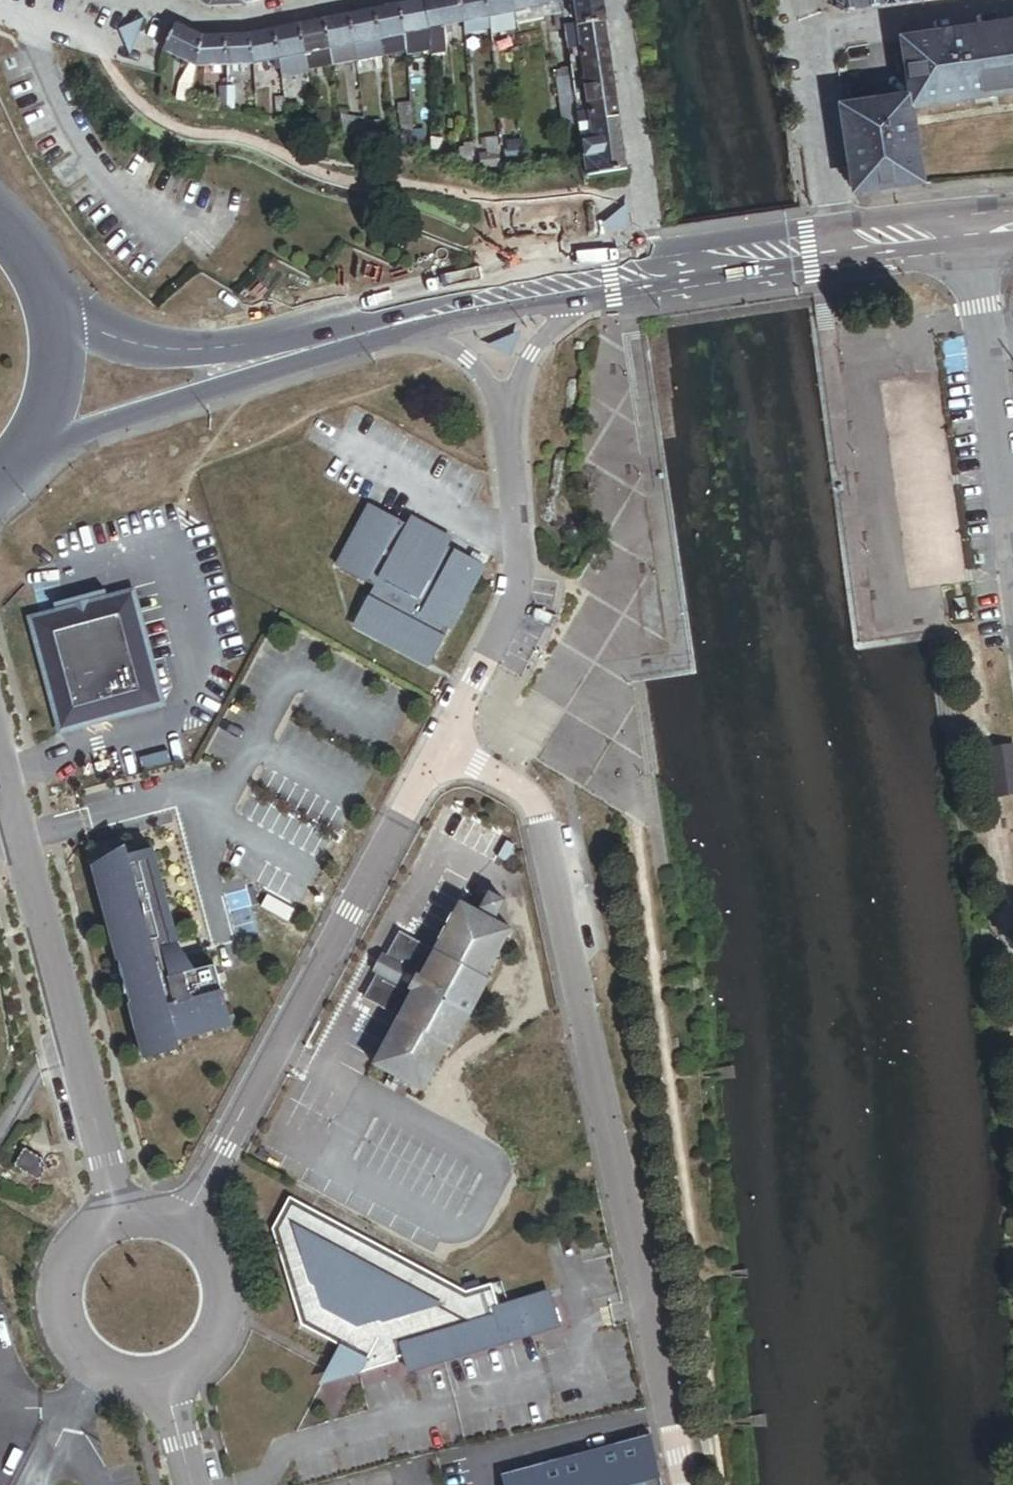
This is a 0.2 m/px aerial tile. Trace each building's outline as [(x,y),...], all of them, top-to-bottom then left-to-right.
[(243,10),(239,0),(199,0),(202,7),(207,10),(243,10)] [(281,2),(280,0),(239,0),(243,10),(281,2)] [(462,28),(456,0),(450,0),(437,3),(443,32),(462,28)] [(489,23),(484,0),(456,0),(462,28),(489,23)] [(514,18),(510,0),(484,0),(489,23),(514,18)] [(538,13),(538,12),(536,0),(510,0),(514,18),(538,13)] [(571,6),(570,0),(536,0),(538,12),(571,6)] [(610,0),(580,0),(582,13),(576,14),(577,34),(583,32),(613,30),(610,0)] [(864,15),(862,0),(826,0),(833,13),(843,18),(864,15)] [(892,11),(889,0),(862,0),(864,15),(892,11)] [(428,35),(443,32),(437,3),(422,6),(428,35)] [(404,40),(428,35),(422,6),(398,10),(404,40)] [(538,13),(539,23),(572,16),(571,6),(538,12),(538,13)] [(378,45),(404,40),(398,10),(372,16),(378,45)] [(538,13),(514,18),(514,31),(539,26),(539,23),(538,13)] [(347,20),(353,50),(378,45),(372,16),(347,20)] [(489,39),(515,34),(514,31),(514,18),(489,23),(489,35),(489,39)] [(323,25),(328,55),(331,68),(356,63),(353,50),(347,20),(323,25)] [(463,40),(489,35),(489,23),(462,28),(463,40)] [(129,63),(143,25),(118,36),(129,63)] [(297,31),(303,60),(328,55),(323,25),(297,31)] [(189,69),(197,72),(202,42),(176,29),(162,56),(189,69)] [(586,54),(615,51),(613,30),(583,32),(586,54)] [(277,65),(303,60),(297,31),(271,36),(277,65)] [(445,57),(443,32),(428,35),(428,50),(428,60),(445,57)] [(405,53),(428,50),(428,35),(404,40),(405,53)] [(270,66),(277,65),(271,36),(247,41),(253,70),(270,66)] [(1012,108),(1012,38),(905,51),(912,101),(840,110),(852,204),(921,195),(923,195),(914,120),(1012,108)] [(381,58),(405,53),(404,40),(378,45),(381,58)] [(209,71),(225,71),(224,41),(202,42),(197,72),(209,71)] [(225,71),(253,70),(247,41),(224,41),(225,71)] [(356,63),(381,58),(378,45),(353,50),(356,63)] [(582,126),(622,122),(615,51),(586,54),(591,113),(581,114),(582,126)] [(331,68),(328,55),(303,60),(306,74),(331,68)] [(280,79),(306,74),(303,60),(277,65),(279,74),(280,79)] [(272,75),(279,74),(277,65),(270,66),(272,75)] [(183,85),(195,86),(197,72),(189,69),(183,85)] [(578,79),(577,72),(563,74),(563,81),(578,79)] [(578,79),(563,81),(557,81),(561,129),(582,127),(582,126),(581,114),(578,79)] [(191,107),(195,86),(183,85),(180,106),(191,107)] [(220,93),(222,114),(229,113),(227,92),(220,93)] [(229,113),(235,113),(234,92),(227,92),(229,113)] [(319,134),(330,136),(327,120),(317,121),(319,134)] [(344,140),(366,144),(364,124),(340,120),(344,140)] [(289,128),(304,131),(301,121),(288,124),(289,128)] [(594,144),(624,141),(622,122),(582,126),(582,127),(583,135),(593,134),(594,144)] [(366,144),(382,146),(380,128),(364,124),(366,144)] [(400,148),(411,149),(413,137),(403,135),(400,148)] [(411,149),(419,152),(421,139),(413,137),(411,149)] [(587,164),(626,160),(624,141),(594,144),(585,145),(587,164)] [(430,154),(439,159),(438,143),(430,143),(430,154)] [(481,175),(500,173),(498,145),(487,146),(488,155),(488,161),(483,161),(480,162),(481,175)] [(459,170),(472,177),(470,150),(463,151),(463,156),(459,155),(459,170)] [(507,172),(524,171),(523,158),(511,159),(511,166),(506,167),(507,172)] [(589,180),(627,176),(626,160),(587,164),(589,180)] [(349,624),(426,666),(471,580),(468,578),(465,572),(463,564),(464,561),(366,506),(334,565),(371,586),(349,624)] [(134,602),(127,604),(130,616),(143,665),(150,663),(134,602)] [(130,616),(127,604),(93,613),(96,625),(130,616)] [(150,663),(143,665),(130,616),(96,625),(93,613),(77,617),(80,629),(46,638),(71,732),(162,708),(150,663)] [(80,629),(77,617),(43,626),(46,638),(80,629)] [(58,736),(71,732),(46,638),(43,626),(30,630),(58,736)] [(1012,750),(988,753),(996,803),(1012,800),(1012,752),(1012,750)] [(177,1043),(231,1028),(215,967),(196,972),(188,960),(176,940),(153,852),(95,867),(144,1060),(179,1051),(177,1043)] [(490,895),(482,910),(497,918),(505,903),(490,895)] [(376,976),(363,1000),(399,1019),(373,1066),(424,1093),(450,1045),(454,1048),(490,982),(485,980),(512,931),(461,904),(435,952),(400,933),(386,957),(395,961),(385,980),(376,976)] [(395,961),(386,957),(376,976),(385,980),(395,961)] [(57,1168),(44,1118),(25,1151),(44,1161),(57,1168)] [(15,1168),(40,1182),(46,1170),(41,1167),(44,1161),(25,1151),(15,1168)] [(535,1172),(545,1166),(539,1157),(534,1160),(531,1157),(527,1159),(535,1172)] [(301,1326),(340,1347),(340,1345),(352,1351),(369,1360),(362,1374),(397,1363),(397,1360),(403,1358),(407,1371),(560,1325),(550,1291),(498,1306),(492,1286),(466,1293),(290,1198),(272,1231),(301,1326)] [(362,1374),(369,1360),(352,1351),(340,1345),(340,1347),(318,1387),(347,1378),(362,1374)] [(500,1484),(659,1484),(651,1445),(500,1484)]
